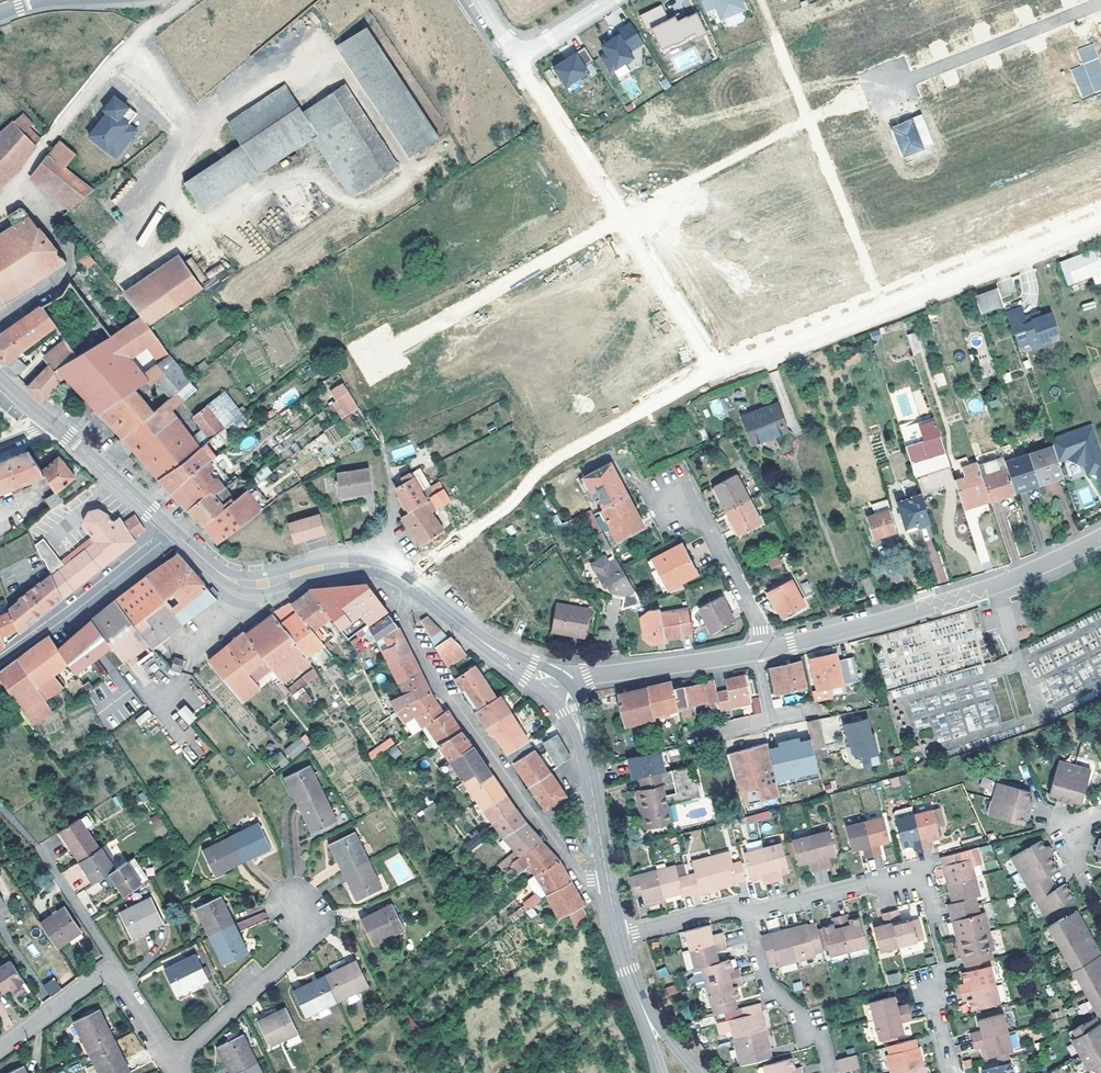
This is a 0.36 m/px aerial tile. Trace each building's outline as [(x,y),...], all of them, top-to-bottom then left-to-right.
[(705,11),(715,7),(720,18),(744,9),(741,0),(701,0),(705,11)] [(662,6),(639,17),(647,33),(651,31),(662,52),(694,36),(697,41),(708,36),(697,15),(688,19),(687,18),(680,21),(678,23),(675,18),(669,21),(662,6)] [(197,19),(186,28),(192,36),(203,26),(197,19)] [(605,53),(600,56),(610,72),(633,57),(637,63),(650,54),(629,23),(615,32),(617,35),(618,36),(610,41),(609,40),(601,46),(605,53)] [(439,138),(367,27),(344,43),(416,153),(439,138)] [(694,36),(662,52),(664,57),(697,41),(694,36)] [(416,153),(344,43),(336,48),(409,158),(416,153)] [(1100,96),(1100,64),(1093,44),(1074,52),(1080,67),(1072,70),(1085,102),(1100,96)] [(564,59),(552,67),(564,86),(576,79),(579,83),(589,77),(583,67),(592,61),(583,47),(569,56),(571,59),(566,62),(564,59)] [(1064,97),(1050,62),(1016,76),(1028,106),(1034,103),(1039,116),(1053,111),(1050,103),(1064,97)] [(313,139),(351,197),(399,166),(346,85),(304,112),(285,85),(227,124),(241,144),(184,183),(203,211),(313,139)] [(107,112),(88,135),(116,157),(137,130),(128,123),(137,113),(115,95),(103,110),(107,112)] [(37,145),(25,132),(31,127),(33,125),(23,114),(0,134),(0,190),(37,145)] [(904,124),(892,129),(902,156),(933,144),(921,114),(910,118),(912,121),(904,124)] [(42,139),(31,127),(25,132),(37,145),(42,139)] [(76,154),(60,141),(48,156),(65,168),(76,154)] [(65,168),(48,156),(30,180),(68,211),(94,189),(65,168)] [(122,167),(114,173),(118,178),(125,172),(122,167)] [(3,301),(16,295),(65,263),(22,210),(19,209),(10,216),(16,226),(0,236),(0,296),(3,301)] [(80,246),(78,247),(77,268),(83,265),(87,269),(95,263),(80,246)] [(1071,293),(1100,280),(1100,267),(1094,250),(1060,263),(1071,293)] [(143,319),(148,325),(149,325),(202,287),(181,258),(157,274),(152,274),(131,288),(134,293),(126,299),(143,319)] [(209,277),(224,270),(222,264),(207,271),(209,277)] [(77,357),(111,336),(70,281),(63,294),(39,308),(37,309),(8,330),(23,351),(55,327),(69,346),(77,357)] [(1004,305),(998,288),(975,296),(981,313),(1004,305)] [(1021,308),(1006,312),(1012,329),(1015,327),(1020,340),(1029,337),(1031,342),(1039,339),(1040,343),(1050,339),(1048,336),(1059,332),(1052,312),(1040,316),(1039,311),(1024,317),(1021,308)] [(164,350),(148,325),(143,319),(127,327),(111,336),(77,357),(59,369),(66,377),(86,398),(100,414),(135,389),(146,382),(148,381),(143,375),(132,359),(148,348),(155,357),(164,350)] [(1015,327),(1012,329),(1018,346),(1031,342),(1029,337),(1020,340),(1015,327)] [(8,330),(0,336),(0,359),(18,376),(26,366),(16,356),(23,351),(8,330)] [(917,332),(909,335),(917,360),(924,358),(922,351),(923,351),(917,332)] [(1039,339),(1031,342),(1033,349),(1051,343),(1050,339),(1040,343),(1039,339)] [(77,357),(69,346),(49,362),(51,365),(56,370),(59,369),(77,357)] [(190,382),(168,356),(143,375),(148,381),(146,382),(149,386),(155,381),(171,399),(177,393),(190,382)] [(51,365),(29,388),(43,401),(57,386),(58,383),(59,382),(66,377),(59,369),(56,370),(51,365)] [(1010,372),(1002,374),(1005,383),(1013,380),(1010,372)] [(197,390),(190,382),(177,393),(183,402),(197,390)] [(135,389),(100,414),(123,439),(154,413),(135,389)] [(342,420),(359,408),(348,391),(332,404),(342,420)] [(171,410),(183,402),(177,393),(171,399),(154,413),(123,439),(126,442),(138,455),(147,466),(159,480),(199,448),(171,410)] [(192,417),(210,439),(241,416),(224,393),(192,417)] [(743,418),(753,443),(786,430),(777,405),(743,418)] [(942,469),(941,465),(950,462),(936,418),(901,429),(915,473),(917,477),(942,469)] [(1053,438),(1061,460),(1074,455),(1082,459),(1088,474),(1096,471),(1100,469),(1100,450),(1092,425),(1053,438)] [(356,451),(365,448),(361,437),(353,440),(356,451)] [(199,448),(159,480),(161,482),(171,493),(220,453),(209,440),(199,448)] [(390,451),(394,461),(416,454),(412,444),(390,451)] [(1039,482),(1030,453),(1014,458),(1010,445),(1001,448),(1005,458),(1015,491),(1030,486),(1030,485),(1039,482)] [(1030,453),(1039,482),(1040,483),(1055,478),(1055,477),(1063,474),(1053,445),(1030,453)] [(44,475),(41,471),(27,451),(0,462),(0,492),(44,475)] [(187,510),(189,509),(211,490),(214,493),(225,486),(237,478),(238,477),(220,453),(171,493),(175,498),(187,510)] [(58,457),(41,471),(44,475),(56,492),(75,477),(58,457)] [(967,457),(957,460),(963,478),(965,477),(962,467),(969,465),(967,457)] [(979,467),(990,501),(1016,492),(1015,491),(1005,458),(979,467)] [(965,509),(990,501),(979,467),(978,462),(969,465),(962,467),(965,477),(963,478),(956,480),(965,509)] [(598,497),(604,508),(627,495),(621,485),(610,463),(584,477),(596,499),(598,497)] [(253,479),(256,483),(271,472),(266,466),(256,473),(258,476),(253,479)] [(369,468),(336,474),(340,498),(373,492),(369,468)] [(396,490),(399,495),(396,496),(401,504),(404,502),(409,512),(424,503),(430,499),(429,497),(444,488),(440,481),(432,486),(419,468),(400,480),(403,485),(396,489),(396,490)] [(736,474),(714,486),(727,511),(749,499),(736,474)] [(277,499),(290,490),(286,484),(276,490),(278,493),(274,495),(277,499)] [(203,526),(233,501),(225,486),(214,493),(211,490),(189,509),(193,513),(203,526)] [(429,497),(430,499),(436,508),(451,499),(444,488),(429,497)] [(217,545),(267,507),(263,501),(257,504),(247,491),(233,501),(203,526),(206,530),(217,545)] [(50,510),(63,502),(56,492),(45,499),(50,510)] [(908,532),(932,524),(922,494),(898,503),(908,532)] [(643,525),(627,495),(604,508),(601,509),(617,539),(643,525)] [(749,499),(727,511),(740,535),(762,523),(749,499)] [(887,512),(890,511),(889,506),(887,500),(872,505),(875,515),(869,517),(875,538),(894,532),(887,512)] [(404,502),(401,504),(403,508),(407,513),(409,512),(404,502)] [(407,513),(402,517),(411,531),(421,546),(444,532),(424,503),(409,512),(407,513)] [(74,552),(65,559),(62,557),(45,538),(37,545),(35,547),(41,559),(43,558),(51,574),(64,598),(88,579),(87,578),(135,541),(124,523),(120,516),(118,517),(113,520),(106,511),(100,507),(96,508),(91,509),(86,519),(89,527),(95,534),(79,548),(77,545),(72,549),(74,552)] [(125,522),(134,537),(144,530),(136,515),(125,522)] [(319,515),(289,524),(295,543),(308,539),(325,534),(319,515)] [(595,537),(602,551),(609,548),(603,533),(595,537)] [(681,544),(653,558),(668,588),(697,574),(684,550),(681,544)] [(167,604),(174,612),(192,597),(180,581),(192,570),(188,565),(178,553),(161,566),(146,578),(167,604)] [(634,591),(618,561),(611,565),(607,557),(593,565),(602,582),(605,581),(609,587),(611,592),(625,596),(634,591)] [(778,557),(768,561),(770,568),(781,565),(778,557)] [(193,573),(192,570),(180,581),(192,597),(174,612),(182,623),(193,615),(209,604),(216,598),(207,590),(193,573)] [(20,600),(10,609),(11,612),(18,629),(20,634),(42,615),(47,611),(53,606),(64,598),(51,574),(40,583),(39,582),(19,599),(20,600)] [(869,577),(861,580),(866,595),(875,592),(869,577)] [(147,619),(167,604),(146,578),(115,600),(140,633),(151,624),(147,619)] [(792,580),(769,591),(782,616),(804,604),(792,580)] [(805,594),(812,591),(807,581),(800,584),(805,594)] [(309,590),(310,591),(331,617),(348,639),(386,611),(369,589),(366,584),(309,590)] [(296,613),(323,644),(333,636),(330,632),(327,634),(320,625),(331,617),(310,591),(301,597),(290,606),(296,613)] [(734,620),(721,596),(698,608),(706,624),(704,625),(708,634),(734,620)] [(149,645),(140,633),(115,600),(98,614),(92,620),(124,664),(149,645)] [(838,603),(830,606),(832,612),(840,610),(838,603)] [(167,635),(182,623),(174,612),(167,604),(147,619),(151,624),(140,633),(149,645),(151,648),(167,635)] [(281,624),(306,657),(323,645),(323,644),(296,613),(290,606),(289,604),(276,612),(273,615),(281,624)] [(554,604),(550,627),(581,633),(585,609),(554,604)] [(693,634),(688,608),(660,613),(659,607),(648,609),(641,617),(644,638),(652,644),(659,643),(658,639),(665,638),(693,634)] [(6,646),(2,635),(18,629),(11,612),(0,617),(0,650),(6,646)] [(244,634),(265,660),(265,661),(282,683),(309,662),(306,657),(281,624),(273,615),(269,617),(244,634)] [(375,641),(383,636),(397,628),(389,615),(369,630),(375,641)] [(420,621),(430,638),(441,631),(427,617),(420,621)] [(90,694),(124,664),(92,620),(70,639),(58,649),(68,663),(90,694)] [(581,633),(550,627),(549,635),(580,640),(581,633)] [(407,648),(397,628),(383,636),(388,646),(382,650),(389,663),(409,651),(407,648)] [(430,638),(446,666),(464,657),(459,647),(460,646),(451,636),(448,638),(441,631),(430,638)] [(242,700),(259,687),(248,674),(265,660),(244,634),(243,632),(236,637),(208,661),(242,700)] [(44,699),(37,688),(52,676),(68,663),(58,649),(50,636),(41,642),(0,672),(0,684),(3,682),(31,726),(52,712),(44,699)] [(361,642),(352,647),(356,653),(364,647),(361,642)] [(409,651),(389,663),(397,679),(394,681),(395,684),(398,682),(420,671),(418,668),(409,651)] [(835,696),(832,686),(859,680),(856,665),(853,656),(837,659),(836,653),(824,656),(811,658),(817,689),(811,690),(813,700),(835,696)] [(173,661),(171,668),(178,670),(179,663),(173,661)] [(789,664),(770,668),(775,694),(806,687),(800,662),(789,664)] [(856,665),(859,680),(867,679),(864,663),(856,665)] [(462,691),(465,689),(482,678),(474,666),(455,680),(462,691)] [(292,696),(318,676),(314,669),(287,690),(292,696)] [(404,694),(408,703),(430,691),(428,688),(420,671),(398,682),(404,694)] [(724,690),(717,692),(718,699),(720,710),(751,703),(745,675),(725,679),(727,690),(724,690)] [(37,688),(44,699),(59,687),(52,676),(37,688)] [(495,697),(482,678),(465,689),(479,710),(496,699),(495,697)] [(684,731),(696,728),(690,705),(718,699),(717,692),(714,680),(673,690),(679,710),(684,731)] [(647,686),(655,717),(679,710),(673,690),(671,681),(653,685),(647,686)] [(633,690),(618,693),(626,726),(655,719),(655,717),(647,686),(633,690)] [(430,691),(408,703),(395,712),(393,714),(394,716),(397,714),(404,724),(412,718),(421,729),(423,728),(444,713),(436,700),(430,691)] [(408,703),(404,694),(390,701),(395,712),(408,703)] [(788,695),(771,698),(773,708),(790,705),(788,695)] [(500,697),(496,699),(479,710),(476,712),(485,727),(509,712),(500,697)] [(752,698),(755,714),(762,712),(759,697),(752,698)] [(177,711),(188,725),(197,719),(186,705),(177,711)] [(135,719),(140,726),(154,717),(148,709),(135,719)] [(444,713),(423,728),(436,748),(439,746),(460,730),(454,721),(447,711),(444,713)] [(521,746),(528,741),(509,712),(485,727),(491,736),(494,734),(514,763),(526,755),(521,746)] [(868,720),(845,726),(849,742),(851,742),(854,754),(862,759),(880,755),(875,735),(872,735),(868,720)] [(819,721),(807,723),(808,727),(810,734),(812,743),(813,749),(814,751),(826,748),(819,721)] [(810,734),(808,727),(790,731),(792,738),(810,734)] [(450,760),(471,745),(467,740),(460,730),(439,746),(450,760)] [(307,745),(300,736),(285,750),(292,758),(307,745)] [(367,754),(371,760),(395,743),(391,737),(367,754)] [(534,750),(528,741),(521,746),(526,755),(534,750)] [(769,743),(726,753),(742,805),(766,800),(780,796),(769,743)] [(813,749),(812,743),(800,746),(803,757),(809,755),(808,751),(813,749)] [(395,745),(388,751),(395,759),(402,753),(395,745)] [(484,764),(471,745),(450,760),(463,781),(474,774),(480,782),(491,775),(484,764)] [(534,750),(526,755),(514,763),(530,786),(550,773),(542,761),(534,749),(534,750)] [(635,778),(639,777),(659,773),(668,770),(664,750),(632,758),(634,768),(632,768),(635,778)] [(280,752),(275,757),(282,765),(288,760),(280,752)] [(1066,802),(1077,765),(1060,760),(1055,778),(1050,793),(1059,796),(1058,800),(1066,802)] [(285,777),(299,805),(322,793),(309,765),(285,777)] [(1092,770),(1077,765),(1066,802),(1073,804),(1074,801),(1083,803),(1086,791),(1092,770)] [(689,766),(670,770),(675,792),(665,795),(659,773),(639,777),(643,792),(636,794),(640,811),(644,810),(648,828),(671,822),(666,801),(672,799),(673,803),(701,796),(697,779),(692,780),(689,766)] [(556,782),(550,773),(530,786),(546,810),(566,796),(556,782)] [(474,774),(463,781),(484,811),(506,796),(499,786),(491,775),(480,782),(474,774)] [(979,786),(990,792),(994,783),(983,777),(979,786)] [(997,782),(992,799),(1029,810),(1030,805),(1031,802),(1028,801),(1030,793),(997,782)] [(337,822),(322,793),(299,805),(312,834),(337,822)] [(516,811),(506,796),(484,811),(489,818),(492,823),(494,825),(516,811)] [(780,796),(766,800),(769,810),(782,807),(780,796)] [(1027,814),(1029,810),(992,799),(988,815),(1021,825),(1023,817),(1026,818),(1027,814)] [(939,836),(936,825),(943,822),(939,808),(932,810),(931,808),(913,813),(922,847),(930,845),(928,838),(939,836)] [(644,810),(640,811),(644,829),(648,828),(644,810)] [(745,817),(743,810),(737,812),(738,818),(745,817)] [(771,817),(769,810),(754,814),(756,821),(771,817)] [(494,825),(500,833),(492,839),(502,852),(510,845),(516,852),(499,866),(504,873),(541,841),(533,833),(525,824),(516,811),(494,825)] [(922,847),(913,813),(894,818),(901,846),(912,843),(914,850),(922,847)] [(745,817),(738,818),(730,821),(732,827),(756,821),(754,814),(745,817)] [(882,816),(864,820),(873,856),(881,854),(878,842),(888,839),(882,816)] [(480,824),(483,829),(484,829),(492,823),(489,818),(480,824)] [(77,820),(59,832),(71,852),(78,864),(97,852),(77,820)] [(873,856),(864,820),(845,825),(852,849),(860,847),(862,846),(865,858),(873,856)] [(730,821),(719,823),(721,830),(732,827),(730,821)] [(231,837),(242,861),(270,847),(259,823),(231,837)] [(829,831),(811,835),(819,870),(827,868),(825,857),(827,856),(835,854),(829,831)] [(59,832),(55,835),(67,854),(71,852),(59,832)] [(329,844),(342,872),(367,859),(354,832),(329,844)] [(472,853),(484,841),(477,834),(465,846),(472,853)] [(796,854),(798,864),(806,861),(809,861),(812,872),(819,870),(811,835),(792,840),(793,842),(787,843),(790,856),(796,854)] [(242,861),(231,837),(203,851),(214,875),(242,861)] [(527,865),(535,875),(558,860),(549,850),(541,841),(504,873),(505,874),(508,872),(510,874),(515,870),(517,873),(527,865)] [(1010,858),(1017,873),(1049,856),(1052,855),(1048,848),(1044,849),(1041,842),(1027,849),(1010,858)] [(781,844),(763,848),(772,884),(779,882),(778,875),(780,874),(788,872),(781,844)] [(772,884),(763,848),(744,853),(751,882),(759,880),(761,879),(763,886),(772,884)] [(977,848),(941,857),(948,884),(974,877),(972,866),(981,864),(977,848)] [(97,852),(78,864),(91,884),(104,876),(109,873),(112,871),(107,864),(110,862),(102,849),(97,852)] [(729,852),(710,856),(719,888),(727,886),(737,884),(737,882),(745,880),(740,861),(732,863),(729,852)] [(719,888),(710,856),(692,861),(695,873),(687,875),(691,893),(699,891),(700,893),(719,888)] [(1049,856),(1017,873),(1029,896),(1046,887),(1048,886),(1045,882),(1044,878),(1047,876),(1057,871),(1049,856)] [(122,892),(124,896),(148,879),(133,857),(112,871),(109,873),(122,892)] [(381,888),(367,859),(342,872),(356,900),(381,888)] [(523,910),(524,913),(547,895),(571,882),(565,871),(558,860),(535,875),(543,888),(522,903),(525,907),(523,910)] [(77,863),(63,872),(75,890),(89,881),(77,863)] [(656,869),(663,897),(680,893),(682,896),(691,893),(687,875),(678,877),(675,865),(656,869)] [(663,897),(656,869),(629,876),(634,895),(642,893),(644,901),(663,897)] [(109,873),(104,876),(116,895),(122,892),(109,873)] [(974,877),(948,884),(951,894),(953,903),(948,904),(950,912),(978,905),(976,897),(979,896),(974,877)] [(568,914),(576,929),(586,922),(580,907),(583,906),(576,892),(571,882),(547,895),(559,918),(568,914)] [(1029,896),(1040,918),(1072,902),(1063,887),(1055,891),(1051,893),(1050,894),(1048,889),(1046,887),(1029,896)] [(195,908),(209,936),(233,924),(219,896),(195,908)] [(151,897),(119,913),(131,938),(162,922),(151,897)] [(392,904),(360,919),(372,944),(404,928),(392,904)] [(950,912),(957,939),(988,931),(983,913),(980,914),(978,905),(950,912)] [(40,923),(57,949),(68,941),(71,946),(84,937),(64,908),(40,923)] [(911,921),(910,919),(900,921),(897,909),(889,912),(898,946),(923,940),(917,919),(911,921)] [(1073,910),(1061,917),(1063,921),(1066,926),(1078,919),(1073,910)] [(240,930),(269,918),(265,911),(237,923),(240,930)] [(879,951),(898,946),(889,912),(881,913),(884,925),(882,926),(873,928),(879,951)] [(846,914),(839,916),(848,951),(866,947),(859,917),(848,920),(846,914)] [(848,951),(839,916),(830,918),(832,924),(830,925),(822,927),(828,950),(829,956),(848,951)] [(1094,947),(1078,919),(1066,926),(1063,921),(1061,917),(1046,926),(1096,1015),(1100,1012),(1100,961),(1089,967),(1087,963),(1084,957),(1082,954),(1094,947)] [(684,930),(689,949),(723,940),(721,932),(710,935),(710,933),(707,923),(684,930)] [(247,952),(233,924),(209,936),(223,964),(247,952)] [(798,928),(788,930),(796,962),(815,957),(814,953),(822,951),(816,929),(815,925),(807,927),(807,925),(798,928)] [(816,929),(822,951),(828,950),(822,927),(816,929)] [(796,962),(788,930),(780,933),(761,937),(768,965),(776,963),(777,967),(796,962)] [(988,931),(957,939),(960,953),(962,959),(963,958),(965,966),(992,959),(990,951),(993,951),(988,931)] [(693,968),(717,962),(715,953),(714,951),(725,949),(723,940),(689,949),(693,968)] [(1094,947),(1082,954),(1084,957),(1087,963),(1089,967),(1100,961),(1100,959),(1094,947)] [(196,954),(164,970),(176,995),(207,979),(206,977),(202,969),(196,954)] [(695,987),(703,985),(739,977),(737,969),(730,970),(730,968),(728,959),(717,962),(693,968),(691,968),(695,987)] [(957,987),(959,994),(994,985),(989,967),(993,966),(992,959),(965,966),(967,973),(961,974),(963,982),(964,985),(957,987)] [(24,982),(10,960),(0,967),(0,994),(9,988),(11,990),(24,982)] [(356,960),(325,976),(337,1000),(368,985),(356,960)] [(780,972),(797,969),(796,964),(779,967),(780,972)] [(666,966),(656,970),(660,979),(670,975),(666,966)] [(887,975),(889,986),(902,984),(900,972),(887,975)] [(304,1016),(337,1000),(325,976),(293,991),(304,1016)] [(717,1013),(734,1009),(732,999),(737,997),(734,986),(741,985),(739,977),(703,985),(708,1004),(714,1002),(717,1013)] [(51,997),(61,989),(53,978),(43,986),(51,997)] [(675,984),(666,988),(669,996),(678,992),(675,984)] [(994,985),(959,994),(961,1002),(967,1001),(968,1003),(970,1010),(998,1003),(994,985)] [(868,1003),(873,1021),(908,1013),(906,1005),(894,1008),(894,1005),(892,997),(868,1003)] [(1082,1013),(1092,1008),(1088,1001),(1078,1006),(1082,1013)] [(714,1002),(708,1004),(711,1015),(717,1013),(714,1002)] [(730,1038),(761,1031),(755,1004),(737,1008),(739,1016),(718,1021),(720,1029),(727,1028),(730,1038)] [(301,1038),(286,1007),(257,1022),(268,1045),(285,1037),(289,1044),(301,1038)] [(74,1021),(89,1052),(114,1040),(98,1010),(74,1021)] [(908,1013),(873,1021),(878,1041),(901,1034),(899,1024),(910,1021),(908,1013)] [(969,1034),(971,1041),(1006,1032),(1001,1014),(978,1020),(981,1031),(969,1034)] [(1091,1069),(1100,1063),(1100,1033),(1092,1017),(1080,1024),(1082,1028),(1085,1032),(1074,1038),(1068,1041),(1086,1072),(1091,1069)] [(1069,1031),(1074,1038),(1085,1032),(1082,1028),(1080,1024),(1074,1028),(1069,1031)] [(765,1044),(761,1031),(730,1038),(736,1065),(766,1058),(764,1051),(766,1050),(765,1044)] [(1006,1032),(971,1041),(973,1049),(985,1047),(988,1058),(996,1056),(997,1060),(1007,1058),(1006,1053),(1011,1051),(1006,1032)] [(255,1062),(242,1034),(218,1046),(231,1072),(233,1072),(255,1062)] [(922,1066),(919,1057),(917,1048),(915,1048),(913,1039),(887,1046),(889,1054),(886,1055),(890,1072),(894,1072),(922,1066)] [(114,1040),(89,1052),(100,1072),(126,1072),(129,1071),(114,1040)] [(855,1054),(842,1057),(846,1072),(859,1072),(855,1054)] [(1010,1063),(1009,1063),(1007,1058),(997,1060),(999,1066),(981,1070),(982,1072),(1012,1072),(1010,1063)] [(796,1068),(789,1069),(787,1059),(759,1066),(761,1072),(797,1072),(796,1068)] [(233,1072),(261,1072),(255,1062),(233,1072)] [(1100,1072),(1100,1063),(1091,1069),(1093,1072),(1100,1072)]
